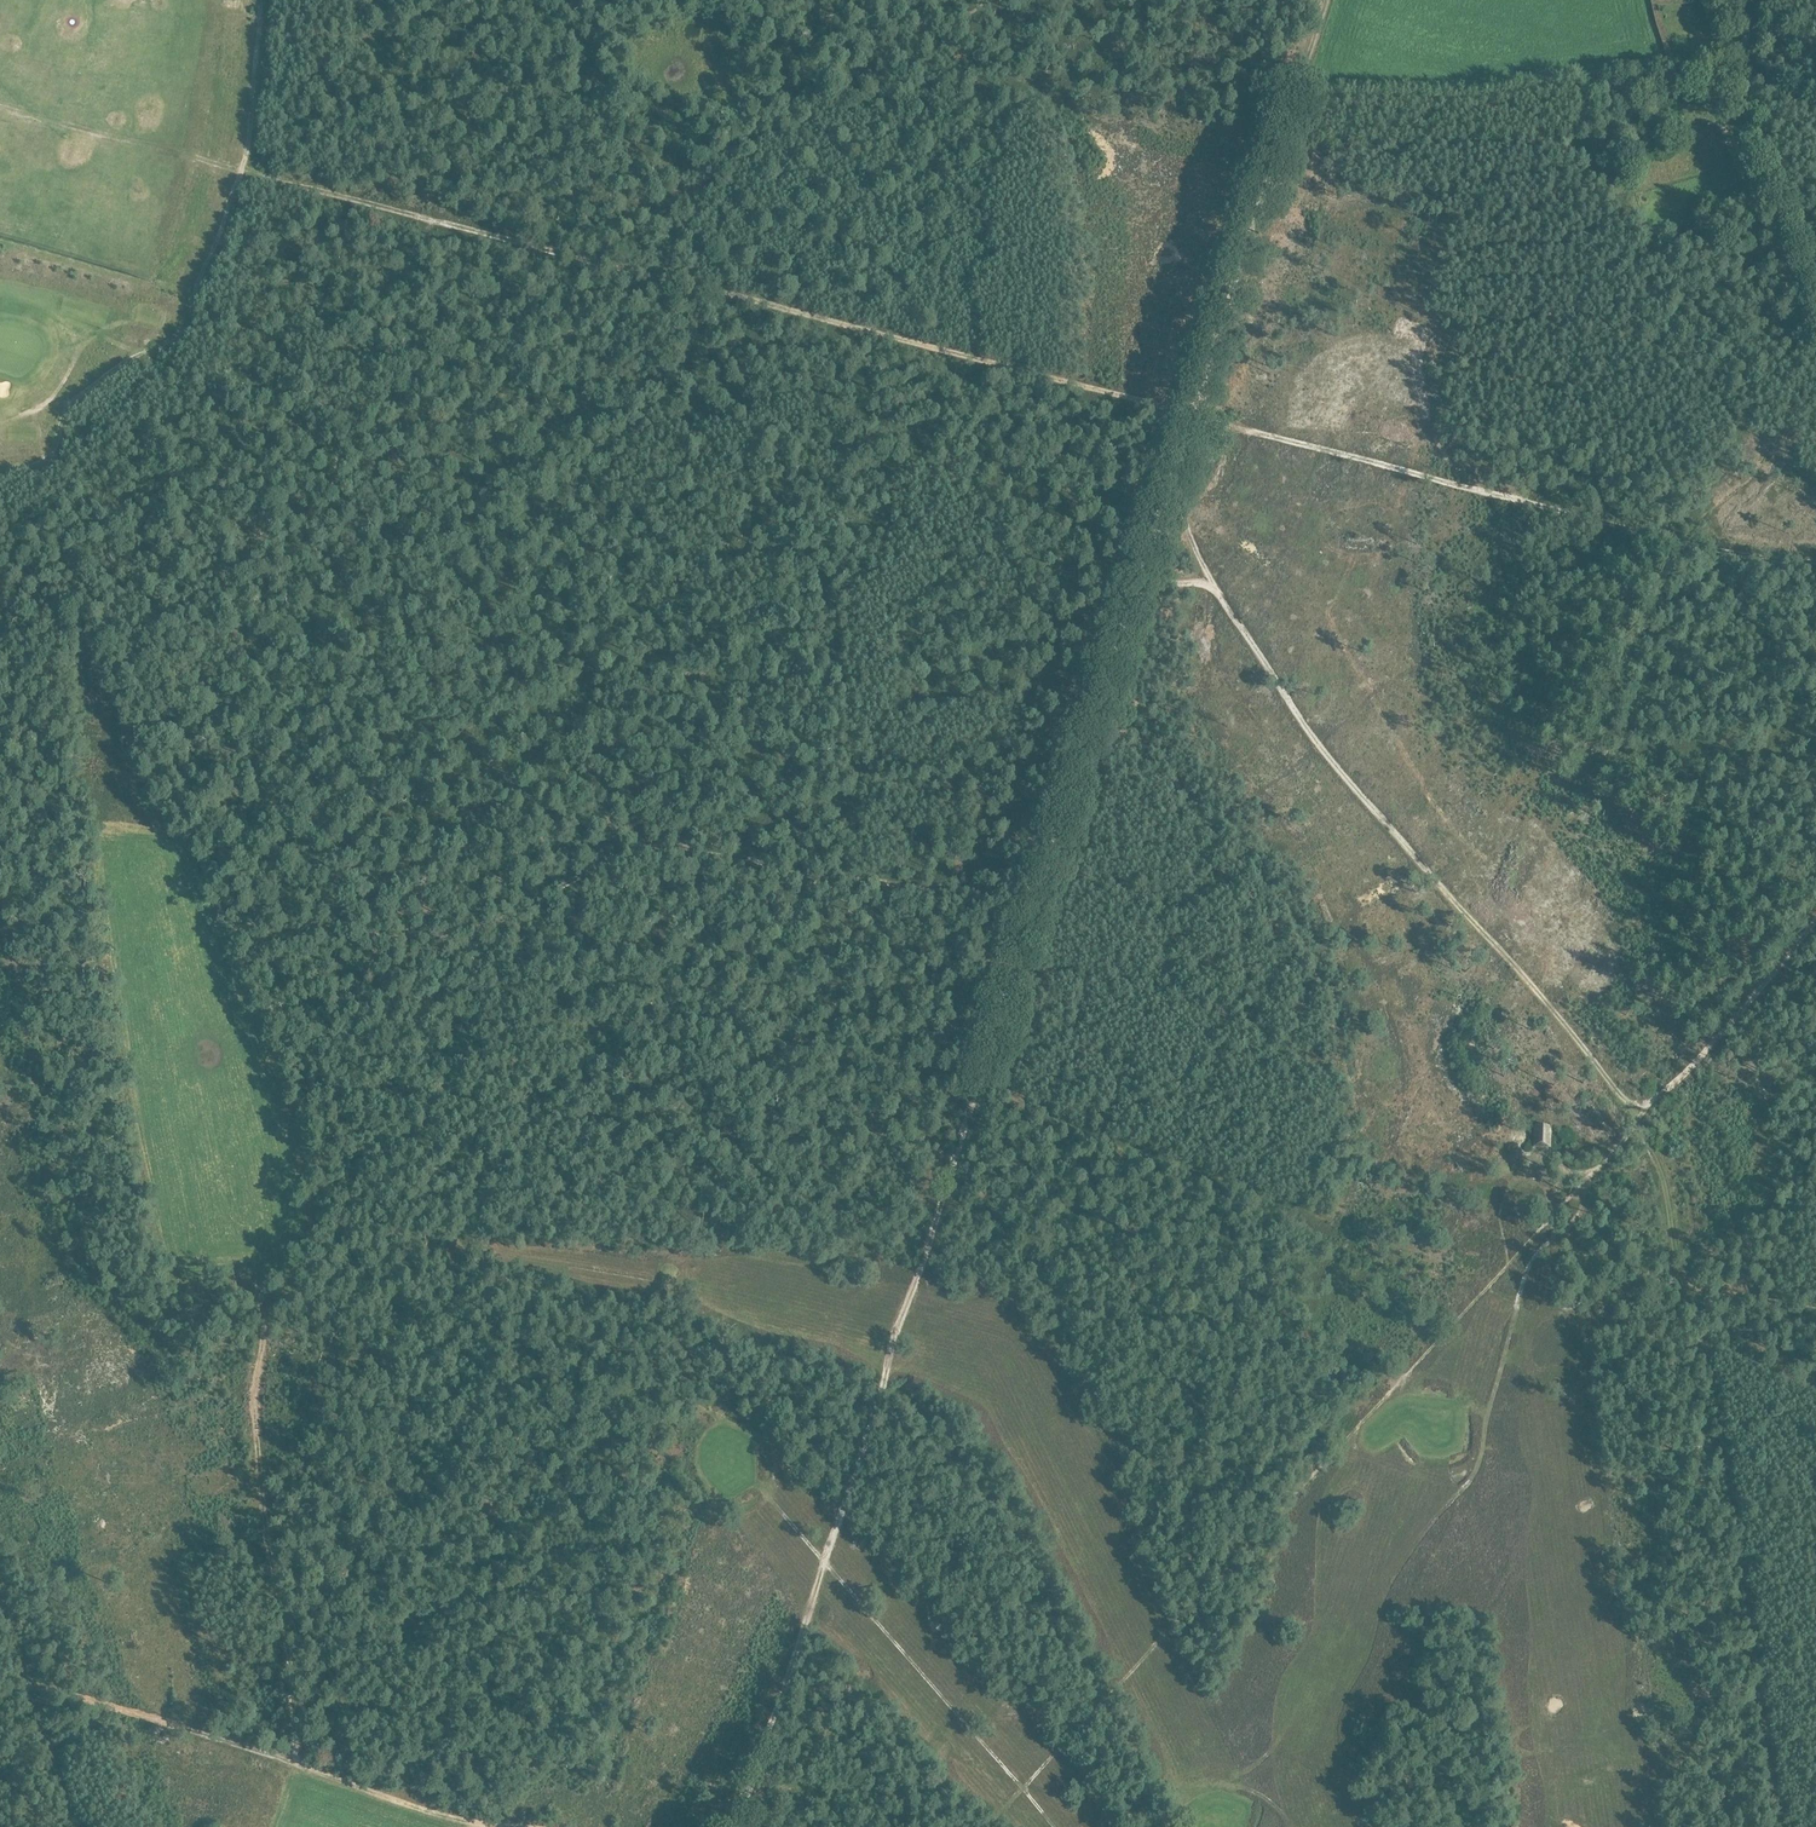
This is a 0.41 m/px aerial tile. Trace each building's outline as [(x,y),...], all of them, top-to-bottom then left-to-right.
[(1533,1126),(1532,1147),(1550,1148),(1550,1126),(1533,1126)]
